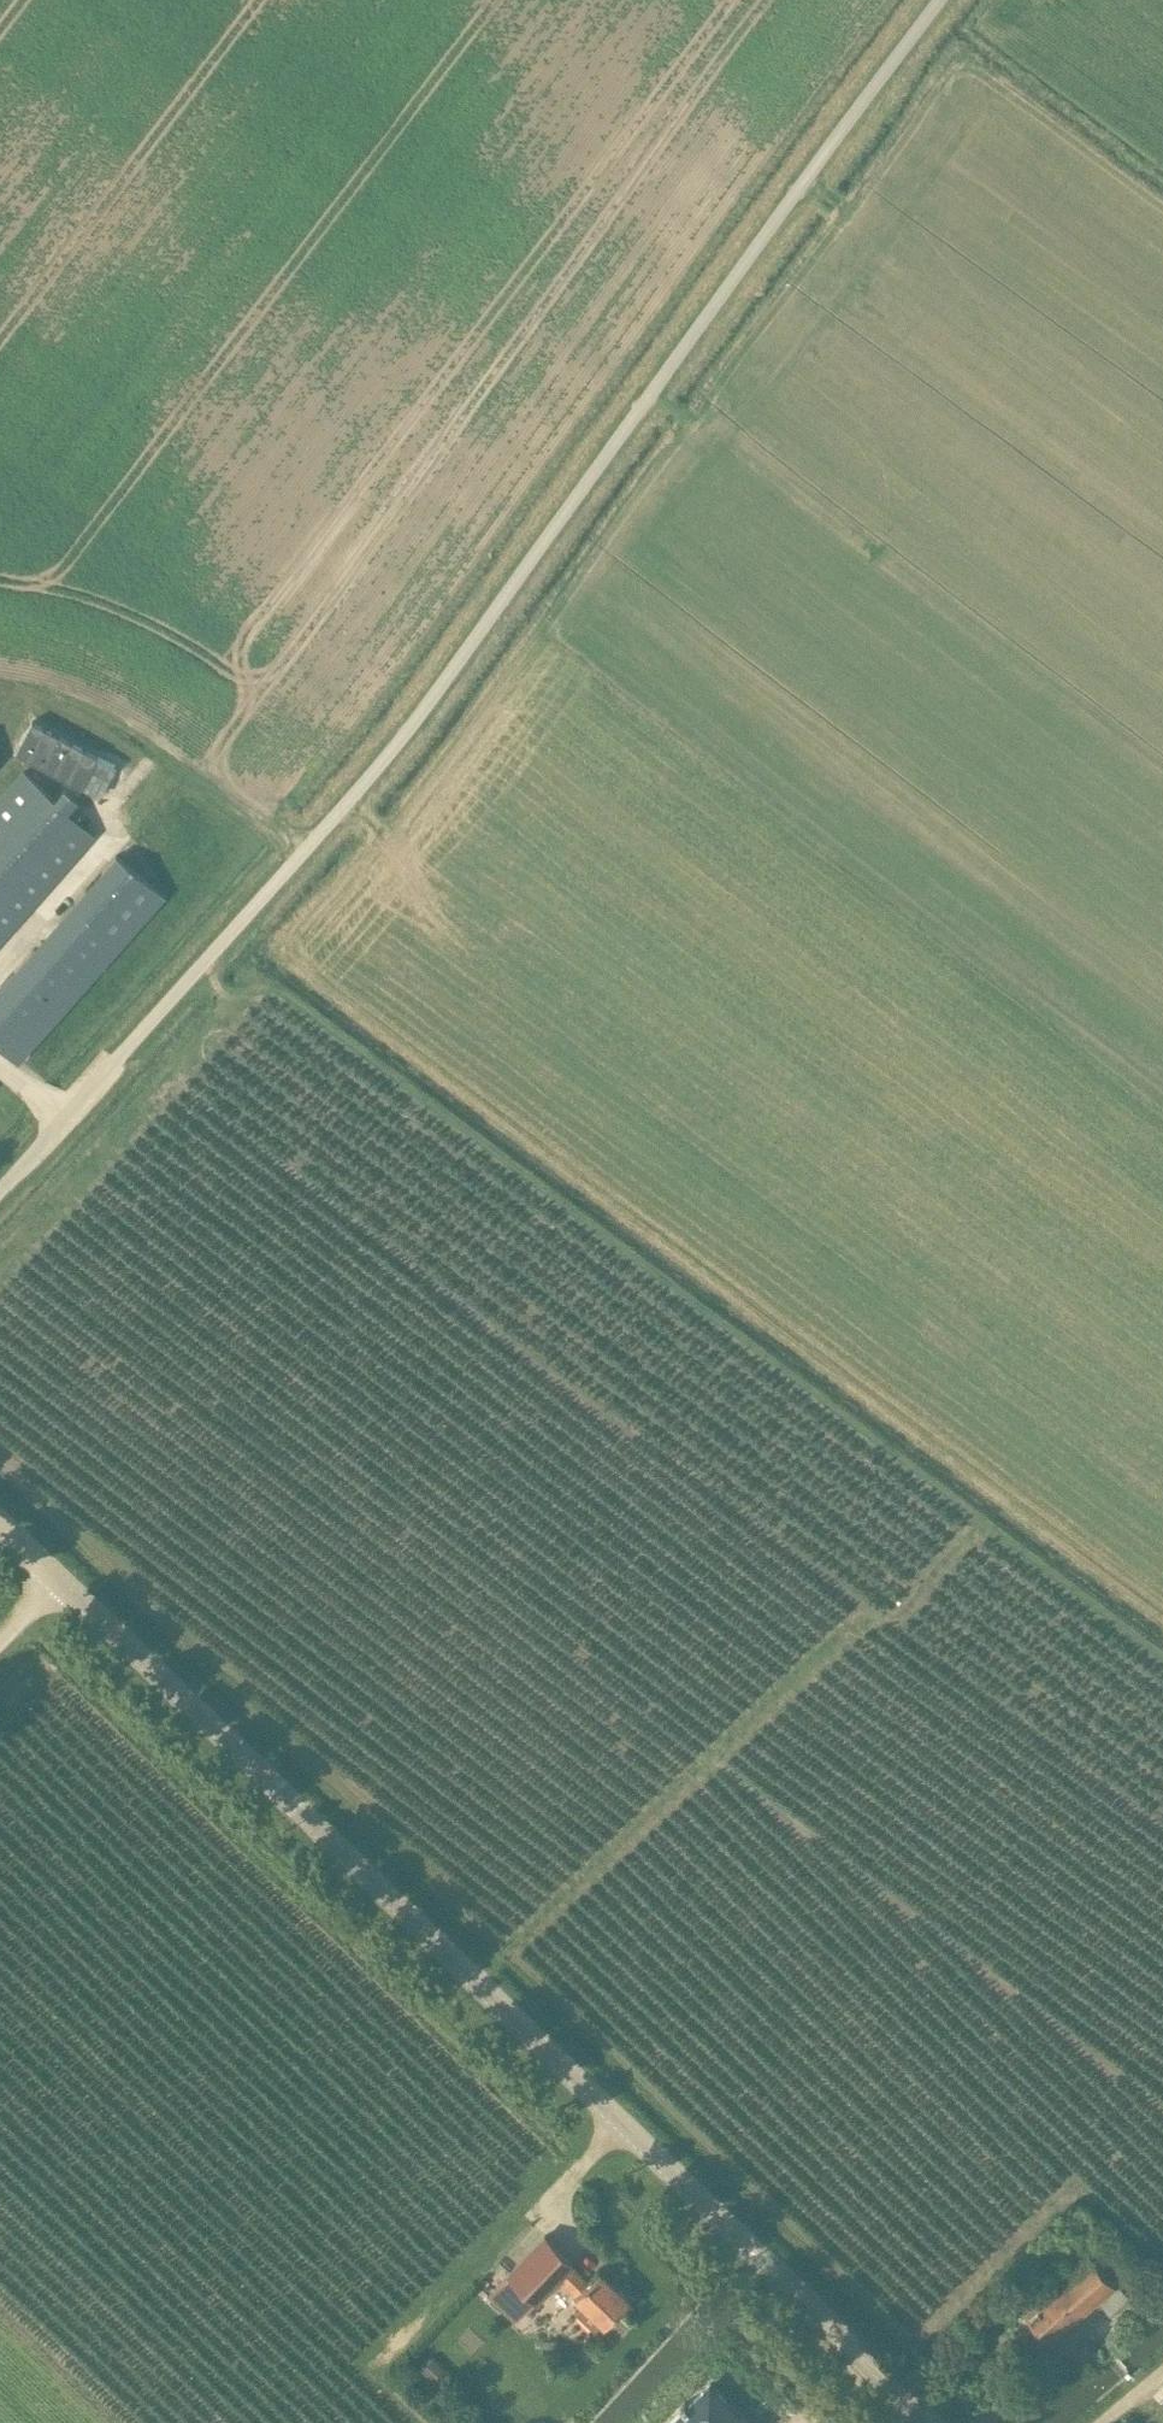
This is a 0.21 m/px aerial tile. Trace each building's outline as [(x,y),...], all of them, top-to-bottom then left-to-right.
[(38,727),(26,750),(77,777),(89,754),(38,727)] [(95,835),(21,769),(0,794),(0,944),(95,835)] [(115,851),(0,982),(0,1045),(19,1061),(167,896),(115,851)] [(575,2262),(544,2233),(506,2272),(508,2273),(488,2294),(516,2321),(536,2301),(537,2302),(560,2278),(577,2294),(576,2295),(586,2304),(579,2312),(596,2329),(604,2320),(606,2323),(630,2299),(600,2270),(586,2284),(570,2268),(575,2262)] [(1116,2285),(1089,2255),(1058,2282),(1059,2283),(1025,2313),(1050,2342),(1116,2285)] [(736,2415),(739,2412),(726,2398),(722,2402),(706,2384),(665,2422),(743,2422),(736,2415)]
